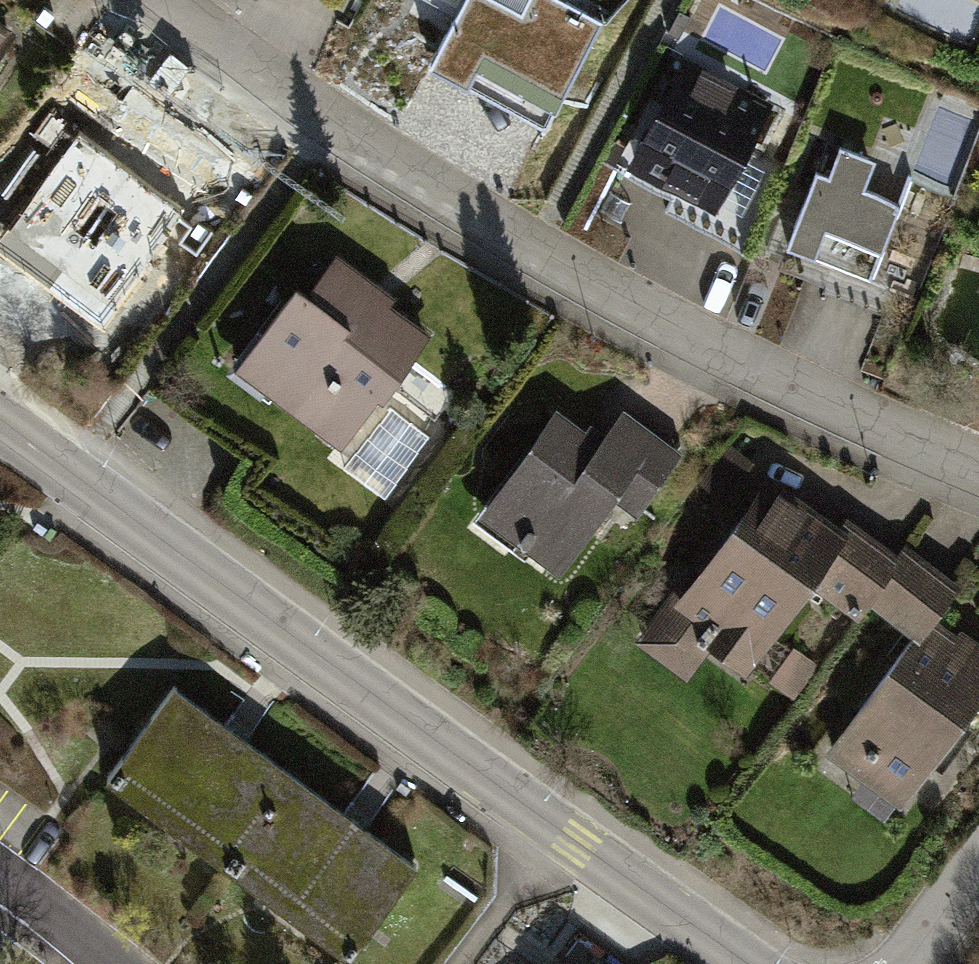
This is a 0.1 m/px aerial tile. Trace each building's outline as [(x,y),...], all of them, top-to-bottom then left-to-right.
[(488,0),(467,0),(433,65),(550,127),(604,24),(559,0),(527,0),(519,16),(488,0)] [(768,109),(683,65),(627,174),(712,217),(768,109)] [(30,228),(130,294),(215,164),(115,98),(30,228)] [(911,174),(828,143),(789,250),(872,280),(911,174)] [(338,256),(310,294),(300,286),(275,320),(293,333),(260,378),(340,435),(403,349),(411,355),(426,333),(370,293),(377,284),(338,256)] [(556,412),(485,514),(563,569),(618,491),(638,505),(675,452),(624,417),(604,445),(556,412)] [(709,621),(699,635),(749,671),(814,583),(857,615),(868,599),(898,558),(851,524),(843,534),(812,511),(809,516),(766,485),(681,601),(709,621)] [(898,558),(868,599),(917,634),(846,732),(868,747),(860,758),(908,792),(978,693),(978,647),(963,635),(953,649),(924,628),(957,584),(906,547),(898,558)] [(172,687),(107,778),(229,866),(295,775),(172,687)] [(295,775),(229,866),(352,953),(417,862),(295,775)]
